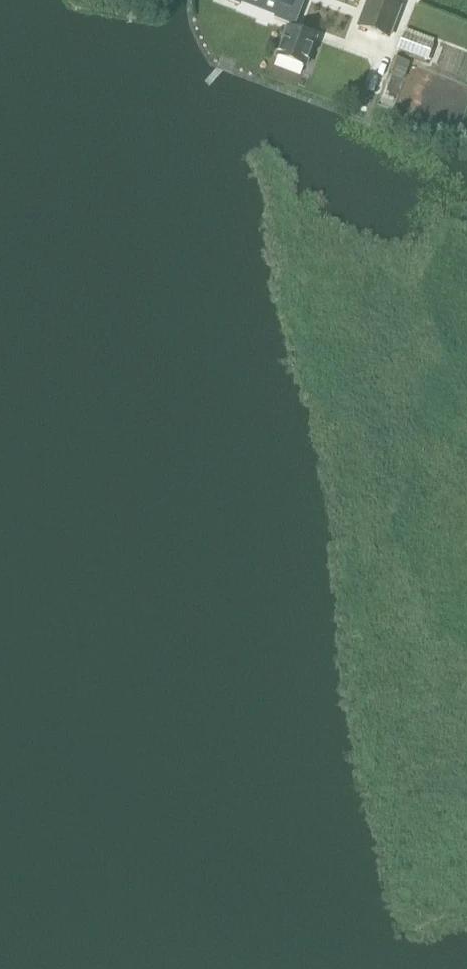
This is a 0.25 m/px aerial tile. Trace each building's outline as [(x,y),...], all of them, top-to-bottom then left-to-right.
[(280,3),(274,19),(296,27),(305,0),(270,0),(280,3)] [(356,28),(390,40),(402,8),(381,0),(367,0),(356,28)] [(316,39),(288,29),(278,57),(306,67),(316,39)] [(394,57),(389,73),(404,79),(410,63),(394,57)]
